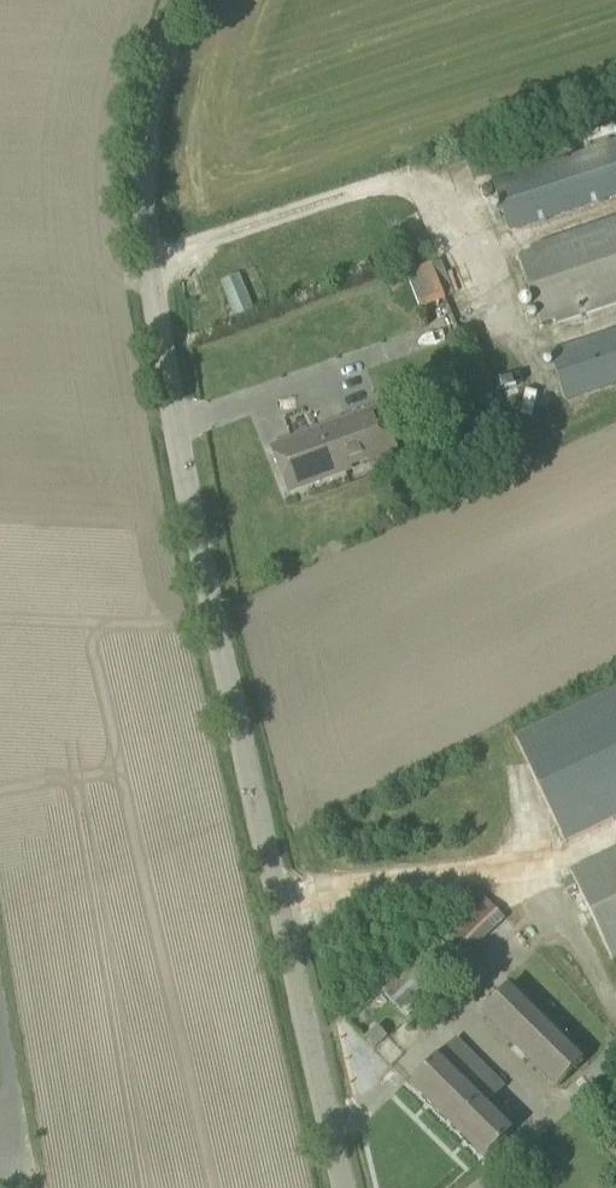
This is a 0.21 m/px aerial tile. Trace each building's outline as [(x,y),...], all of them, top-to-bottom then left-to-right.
[(615,195),(615,143),(493,185),(508,232),(615,195)] [(519,259),(541,326),(555,321),(557,326),(615,306),(615,221),(531,249),(533,254),(519,259)] [(406,273),(420,309),(454,296),(440,260),(406,273)] [(255,311),(241,275),(222,283),(237,318),(255,311)] [(615,383),(615,332),(549,354),(565,400),(615,383)] [(379,406),(293,440),(273,448),(290,492),(351,470),(349,466),(369,460),(371,465),(399,454),(379,406)] [(516,737),(566,842),(615,819),(615,690),(516,737)] [(571,872),(613,959),(615,957),(615,851),(571,872)] [(481,893),(435,936),(378,989),(405,1018),(463,964),(460,962),(505,919),(481,893)] [(555,1088),(587,1056),(513,982),(481,1014),(555,1088)] [(379,1028),(366,1039),(375,1048),(387,1037),(379,1028)] [(505,1087),(457,1040),(412,1086),(486,1159),(516,1128),(490,1102),(505,1087)]
